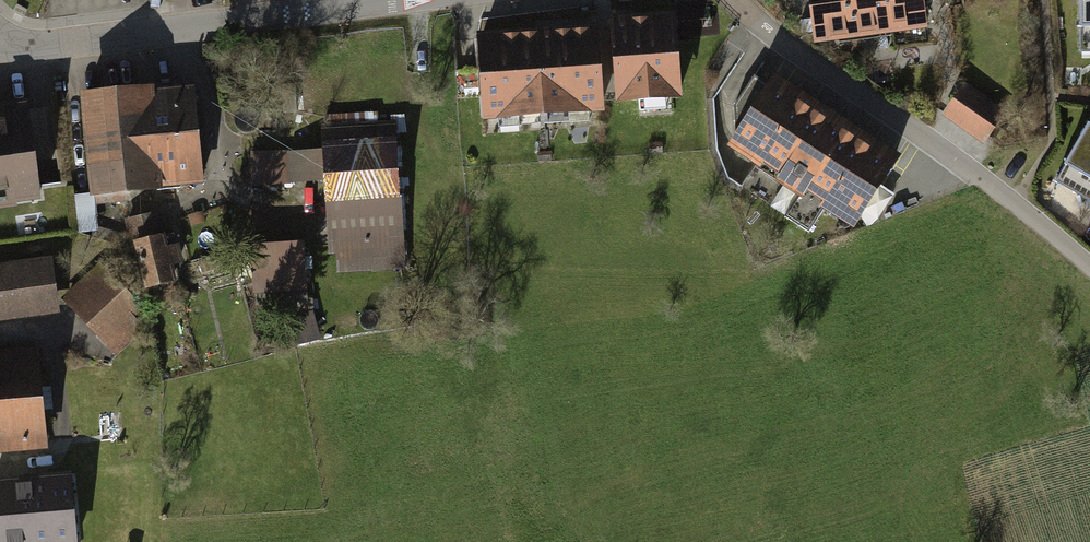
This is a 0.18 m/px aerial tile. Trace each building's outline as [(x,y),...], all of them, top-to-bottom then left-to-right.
[(816,38),(853,33),(848,0),(811,0),(816,38)] [(853,33),(889,28),(885,0),(848,0),(853,33)] [(889,28),(926,23),(922,0),(885,0),(889,28)] [(1081,41),(1089,41),(1089,0),(1081,0),(1081,41)] [(676,12),(609,18),(616,101),(683,95),(676,12)] [(597,22),(478,31),(485,122),(604,114),(597,22)] [(893,161),(768,81),(736,131),(740,157),(777,181),(771,191),(792,204),(781,221),(804,236),(818,213),(848,232),(893,161)] [(1009,111),(966,82),(944,114),(987,144),(1009,111)] [(195,87),(80,96),(88,194),(203,184),(195,87)] [(0,116),(0,212),(42,206),(30,112),(0,116)] [(401,126),(323,131),(333,271),(411,265),(401,126)] [(1088,127),(1066,164),(1089,178),(1089,128),(1088,127)] [(877,219),(897,191),(884,181),(864,209),(877,219)] [(160,212),(130,218),(143,285),(174,279),(160,212)] [(304,242),(251,247),(256,302),(309,298),(304,242)] [(0,267),(0,325),(60,317),(52,260),(0,267)] [(62,301),(117,358),(155,321),(100,264),(62,301)] [(0,361),(0,443),(47,440),(41,358),(0,361)] [(30,482),(35,541),(77,541),(71,478),(30,482)] [(0,485),(0,541),(35,541),(30,482),(0,485)]
